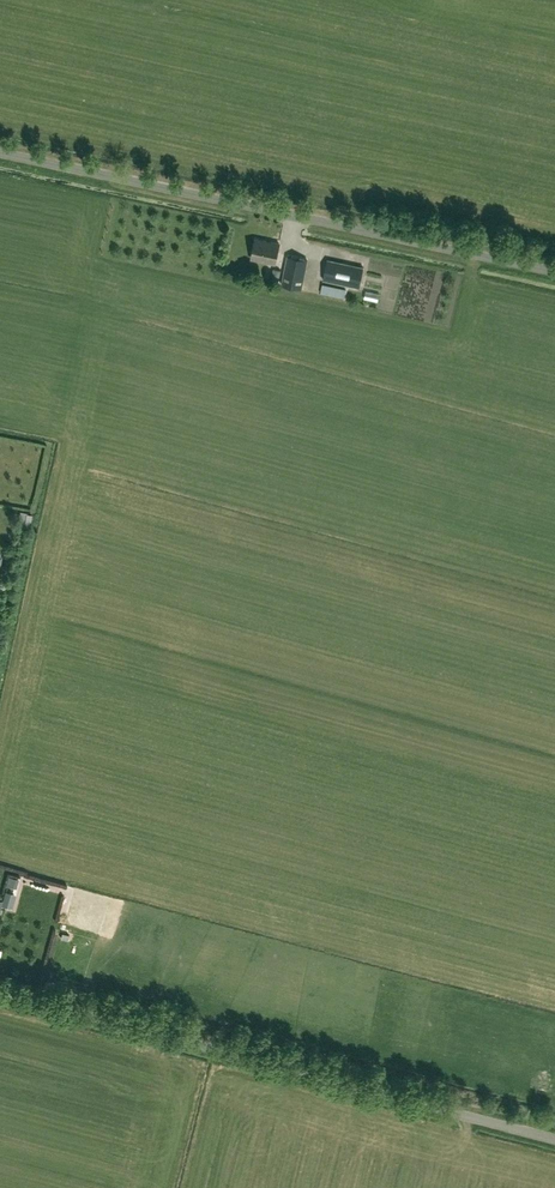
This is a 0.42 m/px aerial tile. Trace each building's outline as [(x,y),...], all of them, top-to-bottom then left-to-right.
[(275,263),(279,243),(255,238),(251,258),(275,263)] [(301,289),(308,258),(288,254),(282,285),(301,289)] [(359,288),(364,266),(327,259),(323,280),(359,288)] [(346,298),(348,287),(324,281),(322,293),(346,298)] [(15,888),(6,886),(2,900),(12,903),(15,888)]
